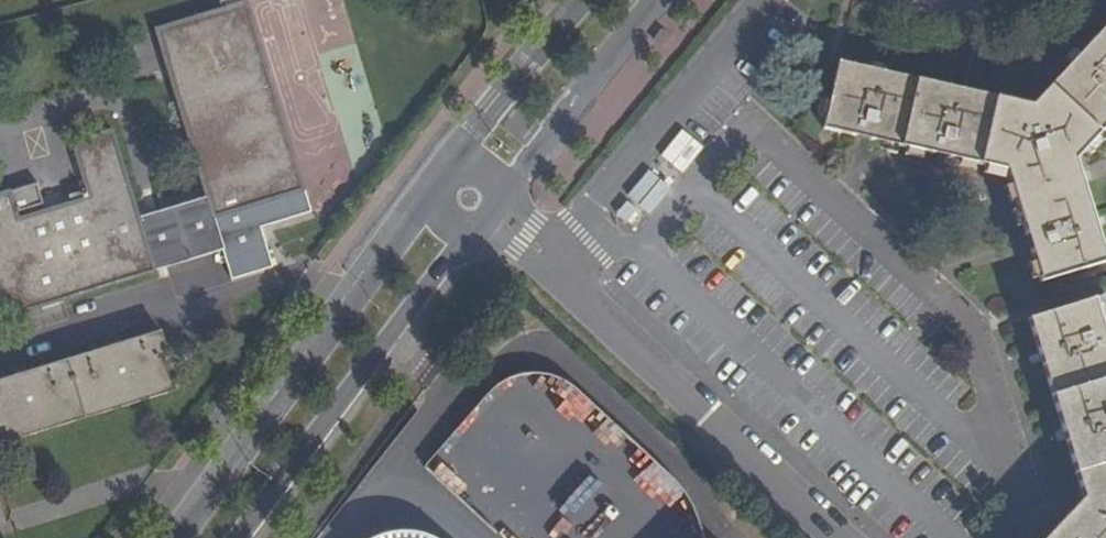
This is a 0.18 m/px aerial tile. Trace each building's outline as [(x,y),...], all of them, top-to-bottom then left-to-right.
[(0,194),(0,300),(7,321),(224,251),(233,279),(272,267),(261,229),(310,215),(246,3),(154,30),(205,199),(139,219),(111,129),(69,143),(86,196),(44,210),(35,183),(0,194)] [(328,46),(353,40),(344,5),(320,11),(328,46)] [(825,129),(1007,171),(1042,279),(1105,261),(1105,255),(1095,222),(1081,176),(1075,159),(1105,127),(1105,23),(1029,105),(838,60),(825,129)] [(1103,332),(1093,298),(1028,318),(1083,498),(1044,537),(1105,537),(1105,340),(1103,332)] [(0,380),(0,444),(178,392),(161,333),(0,380)]
